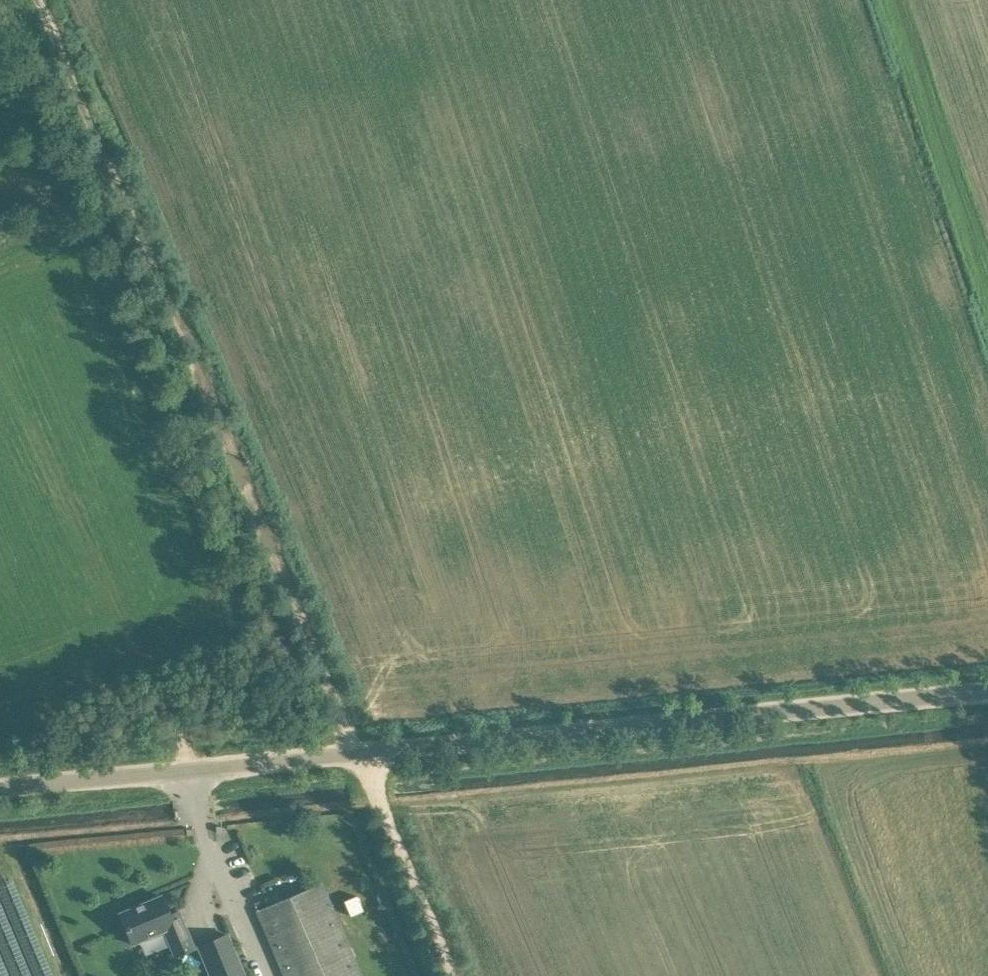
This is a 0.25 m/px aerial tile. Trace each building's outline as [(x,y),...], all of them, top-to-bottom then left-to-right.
[(331,826),(337,841),(349,835),(343,821),(331,826)] [(258,910),(265,929),(285,975),(360,975),(323,887),(321,884),(258,910)] [(195,951),(186,930),(178,911),(169,915),(161,895),(119,913),(132,945),(163,932),(174,959),(195,951)] [(211,975),(248,975),(232,935),(200,948),(211,975)] [(43,949),(34,953),(35,957),(39,955),(45,970),(42,971),(44,975),(55,975),(43,949)]
